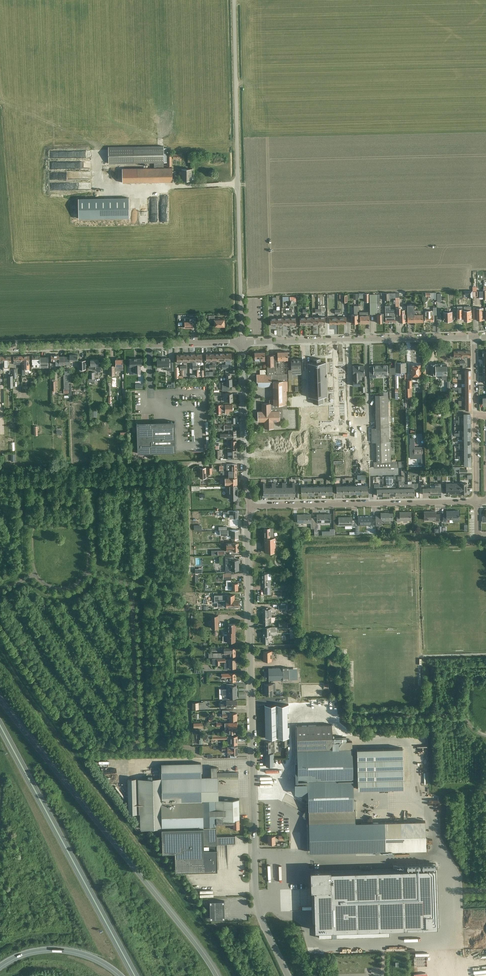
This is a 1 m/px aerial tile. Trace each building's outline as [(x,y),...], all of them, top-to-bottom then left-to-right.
[(164,146),(108,147),(108,163),(154,162),(154,168),(122,168),(122,182),(172,181),(172,167),(164,167),(164,162),(167,162),(166,148),(164,148),(164,146)] [(179,174),(181,174),(182,180),(192,180),(191,168),(181,169),(181,171),(179,171),(179,174)] [(129,197),(91,198),(78,198),(79,218),(91,218),(129,218),(129,197)] [(250,292),(266,292),(266,283),(262,283),(262,280),(256,280),(256,283),(250,283),(250,292)] [(380,313),(380,309),(380,300),(380,293),(377,293),(370,293),(370,313),(377,312),(377,313),(377,322),(383,322),(383,313),(380,313)] [(399,307),(399,297),(395,297),(396,313),(399,313),(399,321),(405,321),(405,309),(406,309),(406,306),(400,306),(400,307),(399,307)] [(407,322),(415,322),(415,321),(423,321),(422,310),(414,310),(414,304),(407,304),(407,322)] [(390,305),(385,305),(385,322),(395,321),(394,309),(390,309),(390,305)] [(445,311),(444,311),(445,320),(452,320),(452,311),(448,311),(448,309),(445,309),(445,311)] [(425,310),(425,321),(433,320),(433,310),(425,310)] [(368,312),(359,312),(360,323),(369,322),(369,315),(368,315),(368,312)] [(185,327),(193,327),(192,321),(197,321),(197,315),(194,315),(190,315),(190,318),(184,318),(184,321),(185,327)] [(209,315),(209,322),(214,322),(214,326),(224,326),(224,318),(214,318),(214,315),(209,315)] [(276,373),(277,373),(284,373),(284,362),(288,362),(288,359),(288,351),(275,351),(275,355),(273,355),(274,366),(276,366),(276,373)] [(261,357),(261,360),(265,360),(265,352),(254,352),(255,358),(261,357)] [(69,356),(64,356),(64,364),(70,364),(70,360),(72,360),(72,361),(74,361),(74,359),(78,359),(77,354),(69,354),(69,356)] [(29,368),(29,361),(30,361),(29,355),(21,356),(22,364),(22,369),(22,373),(23,373),(25,373),(26,373),(25,368),(29,368)] [(40,355),(32,355),(32,367),(40,367),(40,364),(48,364),(48,356),(40,356),(40,355)] [(64,364),(64,356),(59,356),(59,355),(51,355),(51,360),(56,360),(56,364),(59,364),(64,364)] [(274,366),(273,355),(267,355),(267,374),(276,373),(276,366),(274,366)] [(11,356),(3,356),(3,364),(3,366),(3,369),(9,369),(9,361),(11,361),(11,356)] [(22,364),(21,356),(13,356),(13,364),(22,364)] [(161,358),(157,358),(157,367),(167,367),(167,371),(173,370),(173,363),(169,363),(169,357),(164,358),(164,357),(161,357),(161,358)] [(141,366),(141,358),(137,358),(134,358),(130,358),(130,366),(134,366),(134,372),(141,372),(141,366)] [(313,362),(307,362),(309,397),(313,396),(313,403),(323,403),(323,396),(327,396),(326,377),(327,377),(326,373),(326,362),(323,362),(322,362),(320,362),(320,358),(313,358),(313,362)] [(101,363),(100,362),(98,362),(98,359),(90,359),(90,365),(89,365),(89,369),(93,368),(93,367),(95,367),(95,368),(95,369),(96,369),(97,370),(98,370),(99,371),(100,371),(100,370),(100,369),(101,369),(101,367),(102,366),(101,365),(101,363)] [(115,365),(109,365),(110,375),(115,375),(114,370),(123,369),(123,359),(115,359),(115,365)] [(301,368),(300,359),(291,359),(291,369),(291,374),(296,373),(296,371),(300,371),(301,371),(301,368)] [(395,367),(389,367),(390,373),(401,373),(401,371),(406,371),(406,362),(395,363),(395,367)] [(446,379),(446,363),(435,364),(430,364),(430,369),(427,369),(427,374),(430,374),(441,374),(442,379),(445,379),(446,379)] [(343,365),(330,366),(331,412),(330,412),(330,434),(346,433),(346,413),(347,413),(346,381),(346,370),(347,370),(347,364),(343,364),(343,365)] [(420,378),(420,375),(420,364),(415,364),(411,365),(411,375),(411,378),(414,378),(416,378),(420,378)] [(357,365),(353,365),(353,374),(353,379),(353,385),(360,385),(360,378),(359,378),(359,374),(364,374),(363,365),(359,365),(357,365)] [(387,365),(377,365),(377,370),(377,374),(387,373),(387,365)] [(277,380),(277,373),(276,373),(267,374),(256,374),(256,381),(258,381),(258,385),(261,385),(263,387),(264,387),(265,385),(273,385),(273,380),(277,380)] [(287,408),(287,390),(287,373),(284,373),(277,373),(277,380),(273,380),(273,385),(273,399),(269,399),(269,403),(262,403),(262,411),(257,411),(258,421),(264,421),(264,428),(273,428),(273,421),(280,421),(280,419),(283,419),(282,408),(287,408)] [(230,378),(230,374),(226,374),(226,382),(222,382),(219,382),(219,387),(222,387),(222,390),(229,390),(229,385),(232,385),(232,378),(230,378)] [(301,390),(296,390),(296,398),(301,398),(301,391),(305,391),(305,381),(301,381),(301,390)] [(391,461),(390,441),(389,392),(388,392),(379,392),(379,395),(375,395),(375,412),(375,415),(376,428),(372,428),(372,442),(376,442),(376,461),(391,461)] [(223,397),(221,397),(221,401),(232,401),(232,393),(223,393),(223,397)] [(228,404),(221,404),(217,404),(217,413),(221,413),(221,410),(225,410),(225,413),(229,413),(229,410),(233,410),(232,404),(228,404)] [(176,452),(175,426),(150,427),(150,424),(137,423),(137,453),(176,452)] [(270,450),(269,429),(261,430),(262,450),(270,450)] [(414,447),(414,438),(410,438),(411,448),(410,448),(410,458),(421,458),(422,466),(408,466),(408,470),(425,469),(425,448),(422,448),(422,447),(414,447)] [(231,440),(227,440),(227,448),(231,448),(236,447),(236,440),(231,440)] [(236,449),(228,450),(228,459),(234,459),(234,457),(236,457),(236,449)] [(418,483),(412,483),(408,483),(408,494),(414,494),(414,488),(418,488),(418,483)] [(441,494),(441,487),(441,483),(434,483),(434,485),(430,485),(430,487),(430,494),(441,494)] [(383,495),(383,485),(383,488),(379,488),(379,484),(374,484),(374,489),(377,489),(377,495),(383,495)] [(430,494),(430,487),(425,487),(425,484),(422,484),(421,484),(421,488),(423,488),(423,494),(430,494)] [(237,485),(229,485),(229,499),(237,499),(237,485)] [(215,499),(216,508),(225,508),(225,492),(222,492),(222,499),(215,499)] [(238,526),(237,510),(231,510),(227,510),(228,514),(229,514),(230,526),(238,526)] [(446,514),(443,515),(443,521),(447,521),(447,519),(453,518),(453,520),(454,521),(457,521),(458,520),(458,518),(458,510),(446,511),(446,514)] [(397,514),(397,521),(400,521),(400,520),(411,519),(410,511),(400,512),(400,514),(397,514)] [(435,511),(424,511),(424,520),(435,519),(435,521),(439,521),(439,514),(435,514),(435,511)] [(380,512),(380,515),(375,515),(376,524),(381,524),(381,520),(383,520),(383,522),(386,522),(386,523),(387,523),(388,523),(389,522),(389,520),(393,520),(392,513),(385,513),(385,512),(380,512)] [(317,517),(314,517),(314,528),(317,528),(317,522),(330,522),(330,513),(317,514),(317,517)] [(314,528),(314,517),(310,517),(310,514),(297,514),(297,523),(310,522),(311,528),(314,528)] [(352,516),(338,517),(338,525),(352,525),(352,527),(355,527),(355,520),(352,520),(352,516)] [(358,519),(355,520),(355,527),(355,533),(359,533),(358,525),(371,524),(371,516),(358,516),(358,519)] [(273,528),(264,528),(265,552),(275,551),(275,537),(273,537),(273,528)] [(227,530),(220,530),(220,535),(232,534),(232,538),(238,537),(238,530),(227,530)] [(226,550),(238,550),(238,542),(226,542),(226,550)] [(234,556),(225,556),(226,572),(234,572),(234,570),(239,570),(238,559),(234,559),(234,556)] [(270,568),(270,560),(261,560),(261,568),(270,568)] [(267,579),(267,573),(262,573),(262,586),(264,586),(264,594),(271,594),(270,579),(267,579)] [(231,581),(231,580),(226,580),(226,585),(228,585),(228,589),(238,589),(238,582),(234,582),(234,581),(231,581)] [(227,595),(215,595),(215,602),(218,601),(218,607),(226,607),(227,607),(231,607),(231,606),(238,606),(239,606),(239,602),(238,602),(238,599),(234,599),(234,594),(227,595)] [(262,608),(262,616),(271,616),(271,608),(268,608),(268,607),(265,607),(265,608),(262,608)] [(275,617),(271,617),(271,616),(262,616),(263,625),(268,625),(268,624),(271,624),(271,621),(272,621),(273,621),(274,620),(275,620),(275,619),(275,617)] [(228,631),(227,632),(227,641),(235,641),(235,624),(228,624),(228,631)] [(271,635),(271,631),(275,631),(275,627),(262,627),(263,643),(268,643),(268,635),(271,635)] [(235,648),(224,648),(224,653),(230,653),(230,656),(236,656),(235,648)] [(271,650),(263,651),(263,660),(271,660),(271,650)] [(216,658),(212,658),(212,664),(216,664),(216,665),(220,665),(220,662),(225,661),(225,663),(224,663),(225,669),(230,669),(230,667),(236,667),(236,666),(236,663),(236,659),(229,659),(225,659),(225,658),(216,658)] [(288,667),(268,667),(268,680),(275,680),(278,680),(278,679),(288,679),(288,667)] [(229,681),(236,681),(236,673),(221,673),(221,677),(225,677),(225,681),(229,681)] [(227,688),(222,688),(222,699),(230,699),(230,698),(236,697),(236,695),(237,695),(236,688),(236,685),(233,685),(233,683),(226,683),(227,688)] [(274,683),(272,683),(264,684),(264,695),(275,694),(280,694),(280,690),(275,690),(274,683)] [(288,704),(264,705),(265,737),(265,738),(289,737),(289,727),(287,727),(287,712),(289,712),(288,704)] [(237,720),(237,713),(229,713),(229,710),(222,710),(222,717),(229,717),(229,720),(237,720)] [(235,728),(237,728),(237,722),(225,722),(225,733),(235,733),(235,728)] [(332,749),(331,724),(296,725),(297,750),(297,765),(295,765),(296,780),(297,780),(296,783),(296,791),(307,791),(307,780),(308,780),(308,805),(306,805),(304,808),(306,809),(302,815),(309,819),(310,851),(426,848),(425,820),(355,822),(355,809),(354,809),(354,808),(353,800),(352,748),(332,749)] [(227,736),(227,744),(237,744),(237,735),(227,736)] [(274,741),(265,741),(266,752),(274,752),(274,741)] [(237,746),(222,747),(222,751),(227,750),(227,754),(231,754),(238,754),(237,746)] [(357,748),(358,789),(403,788),(402,747),(357,748)] [(273,762),(273,753),(266,753),(266,766),(275,766),(275,762),(273,762)] [(160,777),(139,778),(140,828),(162,828),(162,834),(162,852),(175,852),(175,871),(217,870),(217,844),(235,843),(235,836),(216,836),(216,824),(230,823),(234,823),(234,819),(239,819),(239,799),(218,799),(217,767),(211,767),(211,777),(201,777),(201,762),(161,763),(161,767),(160,767),(160,777)] [(135,778),(128,778),(129,813),(136,813),(135,778)] [(239,828),(239,819),(234,819),(234,823),(230,823),(230,828),(239,828)] [(268,835),(268,843),(275,843),(275,840),(276,840),(276,837),(275,837),(275,835),(268,835)] [(330,869),(310,869),(311,889),(314,889),(315,930),(437,926),(435,867),(330,870),(330,869)] [(210,918),(224,918),(224,907),(223,907),(223,905),(224,905),(224,900),(210,901),(210,918)]
